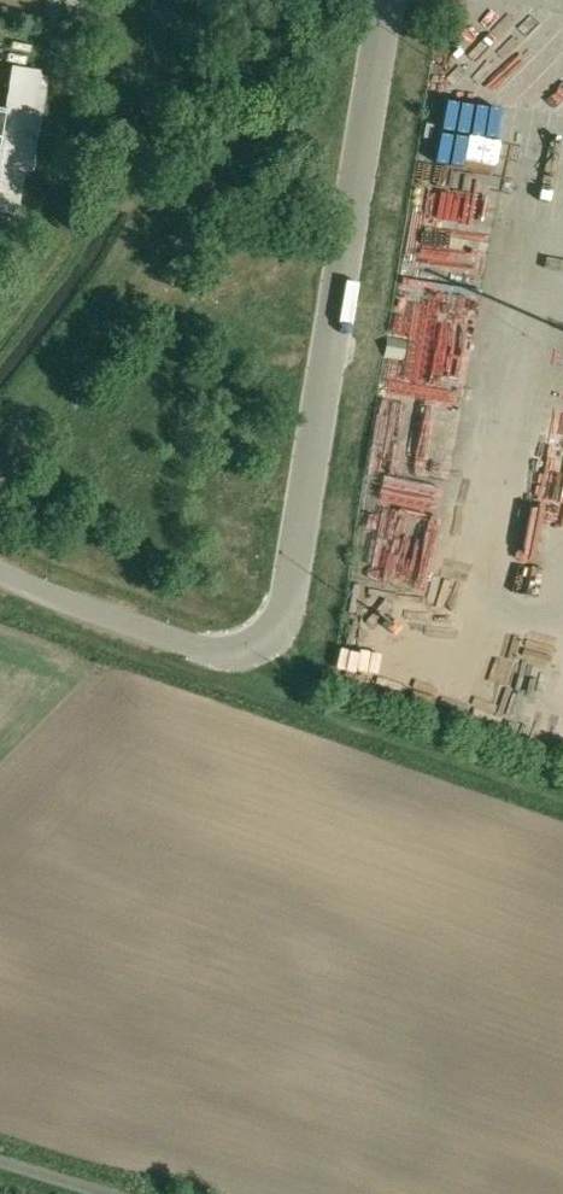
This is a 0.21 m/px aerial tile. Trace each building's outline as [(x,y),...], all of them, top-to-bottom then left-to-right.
[(15,213),(20,205),(42,71),(14,66),(6,113),(0,112),(0,211),(15,213)]
